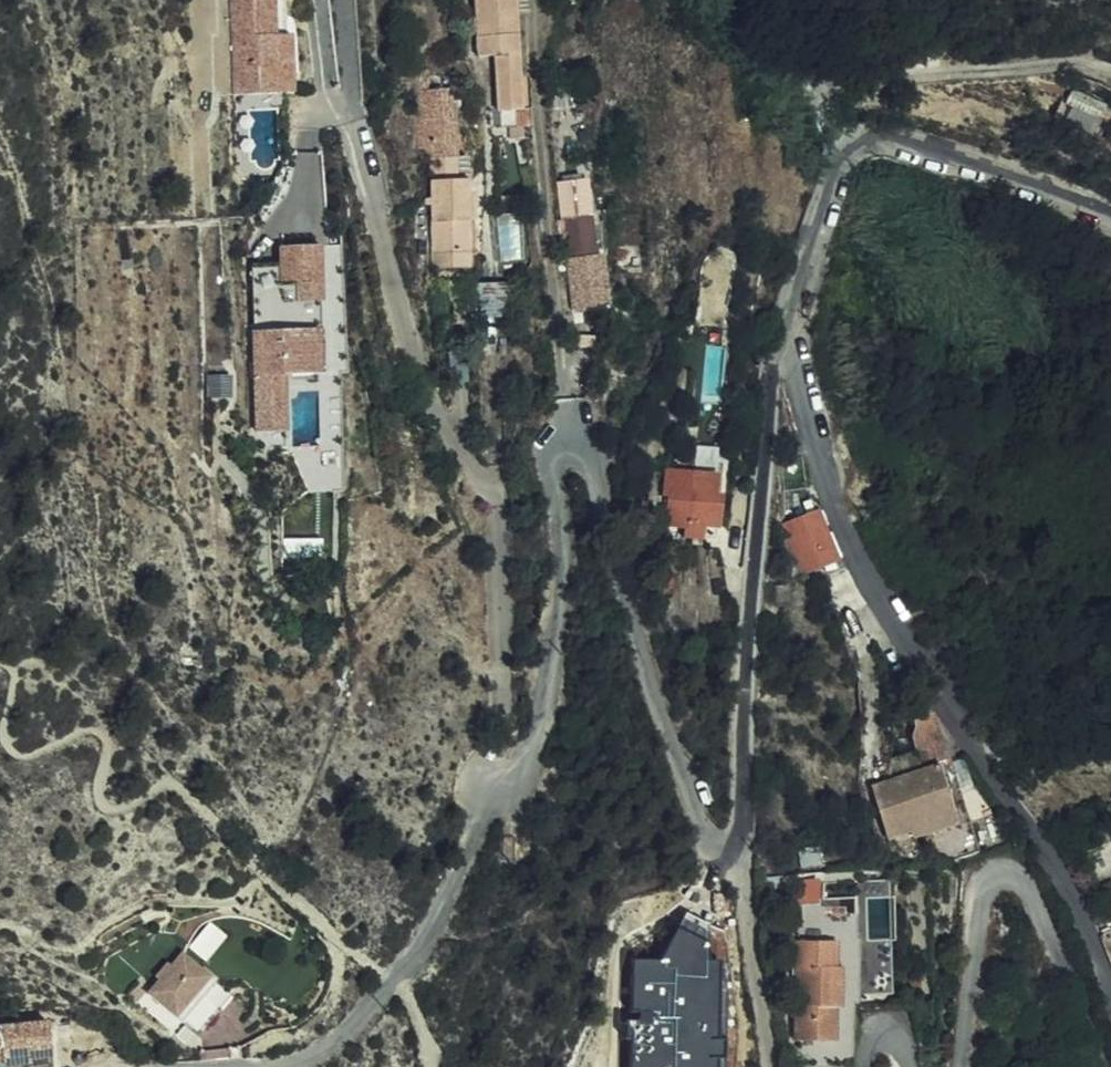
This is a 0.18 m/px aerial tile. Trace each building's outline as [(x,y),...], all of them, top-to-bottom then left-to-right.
[(244,0),(237,0),(239,94),(246,94),(244,0)] [(246,94),(270,93),(271,108),(286,108),(286,93),(285,34),(284,0),(244,0),(246,94)] [(482,28),(499,27),(503,83),(525,81),(525,80),(519,33),(503,34),(498,0),(480,0),(482,28)] [(503,34),(519,33),(525,80),(525,81),(526,93),(533,93),(527,0),(498,0),(503,34)] [(301,34),(285,34),(286,93),(303,92),(301,34)] [(519,93),(526,93),(525,81),(503,83),(505,111),(520,110),(519,93)] [(455,113),(453,88),(419,90),(420,116),(429,115),(455,113)] [(440,174),(442,218),(472,217),(470,181),(459,181),(457,154),(455,113),(429,115),(432,157),(433,175),(440,174)] [(419,157),(422,157),(432,157),(429,115),(420,116),(419,157)] [(459,181),(470,181),(469,154),(457,154),(459,181)] [(591,162),(563,165),(566,203),(568,203),(572,242),(594,240),(600,239),(596,201),(595,201),(591,162)] [(433,175),(436,218),(442,218),(440,174),(433,175)] [(442,218),(436,218),(438,249),(473,246),(472,217),(442,218)] [(572,242),(567,242),(569,266),(597,264),(594,240),(572,242)] [(260,330),(262,432),(290,431),(289,375),(322,374),(322,330),(328,329),(327,299),(318,299),(318,281),(327,281),(326,245),(288,246),(290,330),(260,330)] [(473,246),(438,249),(440,267),(474,264),(473,246)] [(486,279),(486,313),(502,312),(502,278),(486,279)] [(477,313),(486,313),(486,279),(475,280),(477,313)] [(327,281),(318,281),(318,299),(327,299),(327,281)] [(328,329),(322,330),(322,374),(331,374),(330,329),(328,329)] [(325,374),(306,375),(307,390),(325,390),(325,374)] [(705,525),(719,526),(722,505),(716,504),(717,496),(719,476),(695,473),(688,535),(704,537),(705,525)] [(800,520),(814,514),(805,494),(784,516),(790,529),(802,523),(800,520)] [(821,510),(814,514),(800,520),(802,523),(821,569),(823,571),(844,561),(821,510)] [(821,569),(802,523),(790,529),(810,574),(821,569)] [(719,526),(705,525),(704,537),(717,539),(719,526)] [(673,572),(663,573),(665,595),(674,595),(673,572)] [(918,741),(938,734),(922,703),(911,707),(909,726),(910,731),(906,733),(911,748),(913,754),(910,754),(914,769),(887,777),(892,794),(874,800),(882,827),(907,819),(899,786),(929,777),(918,741)] [(914,843),(946,833),(971,826),(972,826),(951,760),(938,734),(918,741),(929,777),(899,786),(907,819),(912,836),(914,843)] [(913,754),(911,748),(886,755),(887,777),(914,769),(910,754),(913,754)] [(869,782),(874,800),(892,794),(887,777),(869,782)] [(888,843),(912,836),(907,819),(882,827),(888,843)] [(946,833),(952,857),(953,857),(979,851),(971,826),(946,833)] [(869,904),(868,887),(853,889),(856,949),(879,948),(875,904),(869,904)] [(212,921),(193,945),(208,957),(227,932),(212,921)] [(784,937),(784,946),(823,945),(822,972),(818,972),(819,1012),(824,1013),(825,1045),(786,1046),(786,1065),(846,1063),(846,1012),(848,1012),(848,936),(784,937)] [(823,945),(784,946),(786,1046),(825,1045),(824,1013),(819,1012),(818,972),(822,972),(823,945)] [(153,965),(129,991),(181,1037),(215,999),(192,978),(182,990),(174,983),(185,972),(167,955),(156,967),(153,965)] [(182,990),(192,978),(185,972),(174,983),(182,990)] [(34,1025),(0,1028),(0,1066),(38,1066),(34,1025)] [(666,1046),(665,1053),(690,1060),(692,1052),(666,1046)] [(690,1060),(665,1053),(661,1066),(689,1066),(690,1060)]
